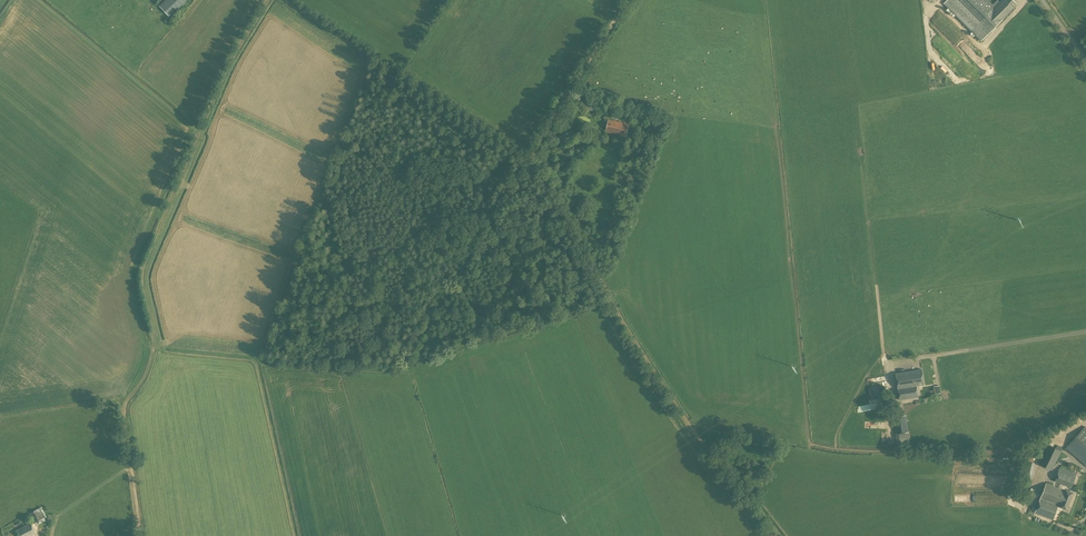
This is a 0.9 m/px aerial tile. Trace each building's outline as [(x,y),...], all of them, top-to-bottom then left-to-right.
[(156,2),(169,16),(187,0),(158,0),(156,2)] [(987,0),(947,0),(944,3),(981,40),(1017,5),(1012,0),(1002,0),(995,7),(987,0)] [(626,136),(629,124),(608,120),(606,132),(626,136)] [(895,373),(898,389),(899,400),(918,397),(916,386),(924,385),(921,369),(895,373)] [(871,395),(873,397),(875,398),(878,398),(880,397),(882,395),(883,393),(884,391),(884,388),(882,386),(880,384),(878,384),(875,384),(873,384),(871,386),(870,388),(870,391),(870,393),(871,395)] [(897,445),(910,443),(908,432),(906,415),(893,418),(894,425),(895,425),(895,429),(894,429),(895,434),(897,445)] [(1085,426),(1066,447),(1085,466),(1085,427),(1085,426)] [(1052,470),(1061,451),(1048,445),(1039,464),(1052,470)] [(1071,488),(1077,473),(1060,467),(1054,481),(1071,488)] [(1052,519),(1058,506),(1067,510),(1073,493),(1066,490),(1066,491),(1046,483),(1035,513),(1052,519)] [(40,508),(37,509),(30,513),(36,523),(45,517),(40,508)] [(36,533),(30,522),(17,530),(21,535),(31,535),(36,533)]
